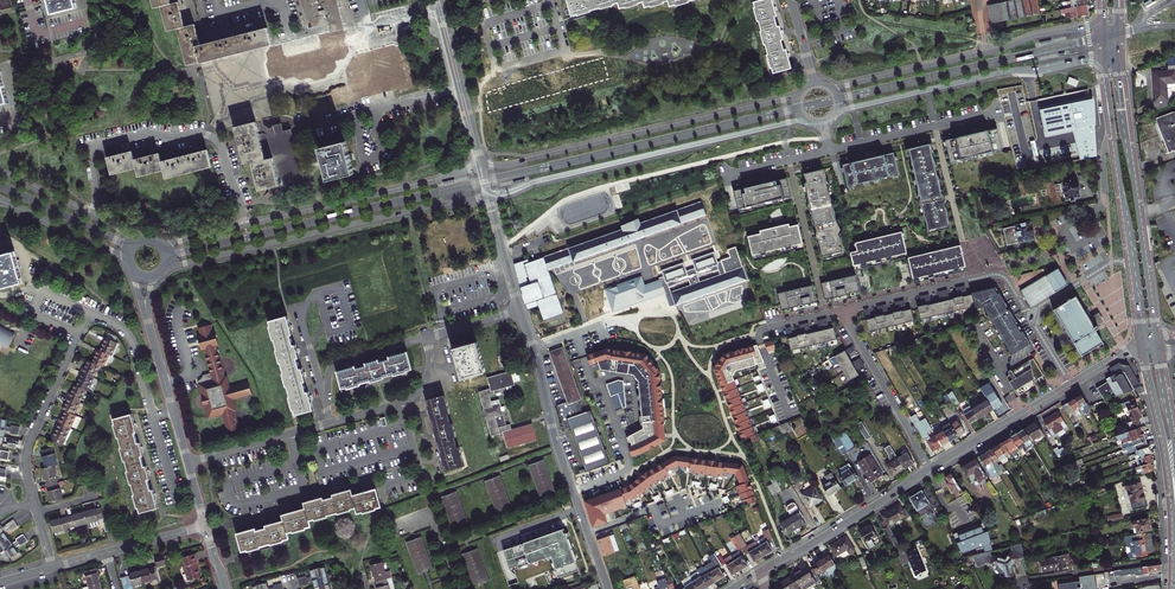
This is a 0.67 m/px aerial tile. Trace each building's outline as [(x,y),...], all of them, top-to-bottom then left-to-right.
[(1,11),(13,8),(11,0),(0,0),(0,8),(1,11)] [(53,14),(77,8),(75,0),(49,0),(53,14)] [(164,6),(170,31),(178,29),(180,28),(185,49),(185,53),(187,65),(200,62),(211,59),(218,57),(272,43),(268,28),(200,45),(195,24),(185,27),(179,2),(172,4),(171,0),(154,0),(156,8),(162,6),(164,6)] [(311,28),(330,23),(332,31),(345,29),(337,0),(304,0),(311,28)] [(339,0),(337,0),(345,29),(347,28),(339,0)] [(600,8),(600,7),(604,6),(605,8),(610,6),(609,4),(613,3),(613,4),(618,2),(620,8),(625,7),(625,6),(629,5),(629,7),(635,5),(634,3),(638,2),(638,3),(643,2),(645,7),(650,6),(650,5),(654,4),(655,6),(660,5),(659,3),(663,2),(668,1),(670,7),(675,5),(675,4),(679,3),(679,5),(685,4),(684,2),(688,1),(693,0),(567,0),(571,16),(577,15),(576,14),(581,13),(581,15),(586,13),(586,11),(590,10),(590,11),(600,8)] [(779,26),(777,27),(774,16),(776,16),(772,0),(761,0),(754,2),(755,8),(756,7),(757,12),(755,12),(756,17),(758,17),(759,20),(762,31),(763,35),(762,36),(763,40),(765,39),(766,44),(765,44),(768,54),(769,54),(770,58),(768,59),(770,64),(771,63),(772,67),(773,73),(791,68),(786,49),(784,50),(781,40),(783,39),(779,26)] [(1011,1),(988,5),(987,6),(991,24),(1039,14),(1038,7),(1036,0),(1014,0),(1011,1)] [(1085,16),(1089,15),(1088,10),(1086,4),(1071,8),(1062,9),(1063,14),(1071,12),(1072,18),(1085,16)] [(164,6),(162,6),(168,31),(170,31),(164,6)] [(272,77),(269,75),(270,79),(280,85),(290,82),(295,85),(307,82),(312,85),(332,79),(338,70),(343,69),(347,68),(354,57),(361,55),(354,51),(351,49),(348,39),(349,38),(347,28),(345,29),(346,32),(345,34),(349,52),(345,58),(336,61),(337,66),(334,71),(329,72),(326,77),(316,80),(310,77),(301,80),(294,76),(285,79),(279,75),(272,77)] [(285,59),(282,45),(277,46),(270,48),(267,53),(269,61),(267,65),(269,75),(272,77),(279,75),(285,79),(294,76),(301,80),(310,77),(316,80),(326,77),(329,72),(334,71),(337,66),(336,61),(345,58),(349,52),(345,34),(346,32),(345,29),(332,31),(318,35),(321,45),(322,49),(285,59)] [(211,59),(200,62),(201,63),(262,47),(272,45),(272,43),(218,57),(211,59)] [(369,53),(390,47),(389,44),(368,49),(369,53)] [(392,90),(408,85),(399,51),(396,48),(395,46),(390,47),(369,53),(361,55),(354,57),(347,68),(351,82),(355,96),(357,96),(361,98),(392,90)] [(1167,59),(1168,71),(1155,72),(1156,81),(1154,81),(1155,95),(1156,109),(1160,109),(1170,105),(1170,100),(1167,100),(1167,96),(1166,83),(1174,83),(1174,56),(1167,59)] [(0,71),(0,105),(9,102),(0,71)] [(1079,80),(1070,76),(1068,83),(1077,87),(1079,80)] [(1040,109),(1046,135),(1072,130),(1080,160),(1096,156),(1092,99),(1040,109)] [(1158,118),(1161,126),(1159,127),(1164,140),(1169,153),(1174,151),(1174,111),(1158,118)] [(252,163),(266,159),(256,121),(234,127),(244,165),(252,163)] [(292,131),(291,128),(282,131),(280,124),(273,125),(275,133),(268,135),(273,157),(280,186),(282,192),(306,186),(292,131)] [(945,141),(951,164),(957,163),(956,160),(965,158),(966,160),(972,159),(972,157),(976,156),(976,158),(983,156),(982,154),(986,153),(987,155),(993,154),(992,152),(1002,150),(997,128),(976,133),(973,134),(945,141)] [(346,141),(320,148),(328,180),(354,174),(346,141)] [(929,144),(909,149),(928,231),(949,226),(944,206),(946,200),(941,195),(936,172),(938,166),(933,161),(929,144)] [(108,157),(112,173),(136,166),(137,168),(138,175),(163,169),(164,170),(166,177),(211,165),(207,150),(162,161),(159,153),(134,159),(132,151),(108,157)] [(842,165),(848,188),(854,187),(853,184),(862,182),(863,184),(868,183),(868,181),(873,180),(873,182),(879,180),(878,179),(893,175),(893,177),(899,176),(894,153),(873,158),(874,159),(871,160),(870,158),(842,165)] [(266,159),(252,163),(259,191),(280,186),(273,157),(266,159)] [(166,177),(166,179),(212,167),(211,165),(166,177)] [(139,177),(164,170),(163,169),(138,175),(139,177)] [(818,240),(822,257),(842,252),(842,247),(839,234),(841,229),(835,219),(823,170),(804,174),(808,189),(806,189),(816,231),(815,238),(818,240)] [(1078,183),(1076,177),(1069,178),(1069,181),(1060,183),(1062,190),(1065,190),(1066,193),(1067,200),(1070,199),(1074,198),(1080,196),(1079,190),(1078,183)] [(734,191),(738,210),(746,208),(746,210),(752,208),(752,206),(777,200),(778,202),(784,201),(783,199),(791,197),(787,178),(734,191)] [(1060,183),(1055,185),(1057,192),(1060,191),(1061,194),(1066,193),(1065,190),(1062,190),(1060,183)] [(594,240),(569,249),(573,262),(591,256),(623,244),(657,232),(706,214),(701,202),(677,210),(641,223),(594,240)] [(1020,224),(1020,225),(1003,229),(1007,245),(1015,243),(1015,244),(1017,243),(1034,239),(1033,236),(1032,233),(1033,233),(1032,227),(1031,227),(1030,222),(1025,223),(1020,224)] [(747,236),(752,255),(760,253),(760,255),(766,254),(765,252),(785,248),(785,250),(791,249),(790,246),(802,244),(798,225),(789,227),(788,224),(759,231),(760,233),(747,236)] [(850,252),(853,266),(860,264),(861,266),(867,265),(866,262),(875,260),(875,262),(882,261),(881,259),(885,258),(886,260),(892,258),(892,256),(906,253),(901,231),(873,238),(874,239),(870,240),(870,239),(855,242),(857,250),(850,252)] [(907,258),(913,281),(919,280),(919,277),(927,275),(928,278),(934,276),(934,274),(938,273),(938,275),(944,274),(944,272),(953,269),(953,272),(959,270),(959,268),(965,266),(960,245),(939,250),(939,252),(936,252),(936,251),(907,258)] [(714,292),(747,280),(735,247),(727,250),(730,257),(721,260),(721,261),(718,262),(714,252),(691,260),(694,268),(686,271),(683,262),(661,270),(663,276),(659,278),(659,280),(665,296),(668,305),(669,306),(670,307),(671,307),(675,305),(676,305),(689,301),(714,292)] [(569,249),(544,257),(549,270),(573,262),(569,249)] [(0,255),(0,289),(11,286),(23,282),(14,251),(0,255)] [(549,270),(544,258),(529,263),(528,259),(524,261),(531,284),(521,287),(523,294),(522,294),(526,305),(539,301),(542,311),(541,312),(544,321),(548,319),(547,318),(562,313),(555,295),(557,294),(549,270)] [(524,261),(513,265),(521,287),(531,284),(524,261)] [(1030,307),(1067,284),(1058,268),(1039,280),(1020,291),(1021,293),(1030,307)] [(820,283),(824,300),(828,299),(829,301),(833,300),(833,298),(837,297),(837,299),(842,298),(841,296),(850,294),(850,296),(855,295),(854,293),(859,291),(855,275),(820,283)] [(646,297),(643,285),(641,277),(606,290),(614,311),(646,297)] [(665,296),(659,280),(643,285),(646,297),(614,311),(614,312),(665,296)] [(776,293),(780,310),(784,309),(785,312),(789,310),(789,308),(797,306),(798,308),(802,307),(802,305),(806,304),(806,306),(811,305),(810,303),(815,302),(811,285),(776,293)] [(975,306),(975,309),(983,307),(1012,355),(1030,344),(1005,303),(996,288),(990,288),(972,293),(972,294),(975,306)] [(917,307),(920,319),(975,306),(972,294),(962,297),(962,296),(953,298),(954,299),(945,301),(926,305),(926,304),(917,307)] [(1074,296),(1053,309),(1081,355),(1103,342),(1094,329),(1102,324),(1096,314),(1088,319),(1074,296)] [(526,305),(527,310),(541,306),(539,301),(526,305)] [(866,320),(869,332),(913,321),(910,309),(901,311),(901,310),(896,312),(893,312),(893,313),(888,314),(884,315),(883,315),(879,316),(875,317),(871,318),(866,320)] [(1098,313),(1096,314),(1102,324),(1104,323),(1098,313)] [(283,373),(287,386),(288,386),(291,396),(290,396),(294,409),(295,409),(296,415),(314,409),(308,391),(307,391),(304,382),(306,381),(302,368),(300,368),(297,358),(299,358),(295,344),(294,345),(291,335),(293,334),(287,316),(269,321),(271,326),(270,326),(274,340),(275,340),(278,349),(276,350),(280,363),(281,362),(284,373),(283,373)] [(249,382),(230,387),(227,375),(225,376),(216,346),(219,345),(214,331),(212,332),(210,323),(198,327),(200,335),(198,336),(202,350),(204,349),(213,379),(199,384),(203,399),(205,398),(207,403),(204,404),(209,418),(222,415),(228,432),(240,429),(235,411),(237,411),(234,399),(252,394),(249,382)] [(9,346),(15,334),(8,331),(8,332),(4,331),(5,328),(0,327),(0,342),(9,346)] [(785,339),(788,351),(835,340),(833,328),(824,330),(819,331),(805,334),(805,333),(801,334),(797,335),(797,336),(791,337),(785,339)] [(118,343),(105,337),(104,339),(103,341),(104,342),(100,351),(112,356),(118,343)] [(477,341),(453,348),(461,379),(485,372),(477,341)] [(764,362),(757,345),(724,354),(715,369),(742,440),(756,435),(733,376),(736,370),(764,362)] [(844,350),(843,350),(846,355),(853,350),(851,346),(846,349),(844,350)] [(568,405),(578,401),(580,401),(581,400),(571,373),(563,348),(550,353),(567,402),(568,405)] [(642,452),(666,440),(659,371),(646,354),(605,348),(586,355),(590,364),(598,361),(601,369),(634,374),(639,380),(643,428),(629,436),(632,445),(629,446),(632,456),(642,452)] [(112,356),(100,351),(97,349),(96,351),(94,353),(96,354),(92,362),(100,365),(104,367),(106,362),(110,363),(112,363),(114,359),(113,356),(112,356)] [(833,356),(848,381),(858,375),(856,371),(853,367),(851,363),(843,350),(833,356)] [(360,384),(370,381),(371,382),(384,378),(384,377),(393,374),(394,376),(407,372),(407,370),(412,369),(407,351),(389,356),(389,358),(379,361),(379,359),(365,363),(366,365),(356,368),(355,366),(337,371),(342,389),(347,387),(347,389),(361,385),(360,384)] [(858,358),(851,363),(853,367),(861,362),(858,358)] [(1045,382),(1042,378),(1044,377),(1034,359),(1012,372),(1011,371),(1010,372),(1009,372),(1009,373),(1009,374),(1010,376),(1007,378),(1019,398),(1036,387),(1036,385),(1035,382),(1039,380),(1041,384),(1045,382)] [(81,372),(94,378),(100,365),(92,362),(88,360),(84,368),(83,367),(82,370),(81,372)] [(861,362),(853,367),(856,371),(863,367),(861,362)] [(517,370),(487,378),(490,389),(479,392),(491,436),(503,432),(507,449),(537,440),(532,424),(511,429),(510,424),(506,425),(502,411),(505,411),(504,406),(501,407),(499,399),(491,402),(489,396),(500,393),(499,389),(506,387),(507,390),(512,388),(511,386),(513,385),(514,385),(514,382),(519,381),(517,370)] [(1112,388),(1113,390),(1117,396),(1134,390),(1129,381),(1124,372),(1120,371),(1106,379),(1108,382),(1109,384),(1109,385),(1108,386),(1109,387),(1109,388),(1110,388),(1111,389),(1112,388)] [(86,390),(88,390),(94,378),(81,372),(80,374),(79,376),(80,377),(77,385),(86,390)] [(619,380),(607,384),(615,410),(626,407),(623,380),(619,380)] [(1102,396),(1113,390),(1112,388),(1111,389),(1110,388),(1109,388),(1109,387),(1108,386),(1109,385),(1109,384),(1108,382),(1097,389),(1102,396)] [(68,396),(81,402),(86,390),(77,385),(75,385),(71,393),(69,392),(69,394),(68,396)] [(952,391),(947,394),(955,407),(960,404),(952,391)] [(987,400),(992,409),(997,406),(1002,403),(994,391),(985,396),(987,400)] [(950,410),(955,407),(947,394),(943,397),(950,410)] [(1090,409),(1088,407),(1081,394),(1078,396),(1075,398),(1083,413),(1090,409)] [(432,418),(435,429),(434,429),(436,438),(437,442),(439,442),(439,444),(442,452),(440,452),(444,465),(445,465),(447,470),(464,465),(459,447),(457,448),(454,437),(456,437),(454,431),(453,424),(451,424),(448,414),(450,414),(444,395),(427,400),(428,405),(427,405),(431,419),(432,418)] [(65,410),(75,415),(81,402),(68,396),(67,398),(66,400),(67,401),(63,409),(65,410)] [(1068,402),(1062,406),(1067,415),(1073,411),(1078,418),(1079,417),(1079,415),(1083,413),(1075,398),(1068,402)] [(1121,404),(1123,409),(1127,407),(1132,421),(1128,423),(1131,430),(1141,426),(1138,419),(1140,418),(1140,416),(1139,414),(1138,412),(1140,411),(1135,399),(1121,404)] [(987,400),(971,409),(977,418),(985,414),(992,409),(987,400)] [(597,427),(598,427),(596,421),(595,422),(591,410),(582,413),(578,401),(568,405),(567,402),(557,405),(564,427),(570,425),(571,427),(587,471),(609,463),(606,456),(608,455),(606,449),(605,450),(601,442),(603,441),(601,435),(599,436),(597,427)] [(969,406),(962,410),(965,414),(964,414),(970,423),(973,421),(977,418),(971,409),(969,406)] [(75,415),(65,410),(61,418),(60,418),(59,420),(58,422),(71,428),(76,415),(75,415)] [(1044,420),(1049,430),(1052,428),(1055,434),(1059,431),(1063,429),(1060,422),(1063,420),(1058,412),(1044,420)] [(146,466),(144,466),(141,456),(143,456),(139,442),(137,443),(134,433),(137,433),(131,414),(114,419),(115,424),(114,424),(118,438),(119,437),(122,447),(120,448),(124,461),(126,461),(128,470),(127,471),(131,484),(132,484),(135,494),(134,494),(137,507),(139,507),(140,512),(158,507),(152,489),(150,490),(148,480),(150,479),(146,466)] [(916,414),(911,417),(918,429),(923,426),(916,414)] [(19,431),(20,429),(20,427),(12,426),(11,427),(5,426),(7,420),(0,419),(0,428),(19,431)] [(956,419),(949,423),(957,436),(960,434),(964,431),(956,419)] [(1031,441),(1044,433),(1037,421),(1030,425),(1024,429),(1031,441)] [(63,444),(71,428),(58,422),(57,425),(55,427),(57,428),(51,441),(62,446),(63,444)] [(861,422),(856,425),(865,441),(870,438),(861,422)] [(780,425),(785,433),(791,430),(787,423),(780,425)] [(953,438),(957,436),(949,423),(941,428),(943,430),(945,434),(949,441),(953,438)] [(785,433),(780,425),(775,427),(780,436),(785,433)] [(1124,443),(1144,436),(1143,431),(1141,426),(1131,430),(1130,431),(1116,436),(1118,439),(1122,438),(1124,443)] [(4,437),(5,431),(11,432),(10,434),(19,435),(19,433),(19,431),(0,428),(0,437),(4,437)] [(71,428),(63,444),(66,445),(73,429),(71,428)] [(1021,431),(1017,433),(1027,449),(1033,445),(1031,441),(1024,429),(1021,431)] [(945,434),(943,430),(935,435),(937,438),(941,445),(945,443),(949,441),(945,434)] [(845,432),(838,436),(847,451),(854,447),(845,432)] [(1027,449),(1017,433),(1014,435),(1011,437),(1019,450),(1022,448),(1025,451),(1027,449)] [(937,448),(941,445),(937,438),(935,435),(935,434),(925,440),(932,451),(937,448)] [(838,436),(833,439),(842,454),(847,451),(838,436)] [(1145,438),(1144,436),(1124,443),(1121,444),(1123,449),(1124,449),(1128,447),(1146,441),(1145,438)] [(16,448),(17,446),(17,445),(9,443),(8,445),(2,444),(4,437),(0,437),(0,445),(16,448)] [(1008,439),(1005,441),(1014,455),(1016,459),(1019,458),(1016,453),(1019,450),(1011,437),(1008,439)] [(1002,443),(999,445),(1005,455),(1009,453),(1011,457),(1014,455),(1005,441),(1002,443)] [(1128,447),(1124,449),(1126,454),(1135,451),(1148,446),(1147,443),(1146,441),(1128,447)] [(898,472),(904,468),(898,459),(889,445),(884,448),(888,456),(887,456),(891,462),(886,465),(892,475),(898,472)] [(1005,455),(999,445),(995,446),(992,448),(1000,461),(1006,457),(1005,455)] [(1148,446),(1135,451),(1136,454),(1138,459),(1151,454),(1149,450),(1148,446)] [(54,453),(52,447),(42,450),(43,453),(44,456),(43,456),(46,467),(53,465),(58,464),(54,453)] [(1058,447),(1054,449),(1058,457),(1065,454),(1066,454),(1063,449),(1060,450),(1058,447)] [(989,450),(986,452),(998,472),(1000,475),(1006,471),(1000,461),(992,448),(989,450)] [(987,476),(987,477),(990,475),(992,478),(996,476),(995,474),(998,472),(986,452),(981,455),(976,458),(987,476)] [(913,462),(907,453),(898,459),(904,468),(908,465),(913,462)] [(1151,454),(1138,459),(1136,459),(1138,466),(1140,466),(1152,461),(1153,461),(1152,457),(1151,454)] [(858,461),(870,482),(876,478),(882,475),(869,455),(862,459),(858,461)] [(744,506),(757,501),(743,465),(675,456),(655,467),(647,472),(628,485),(584,500),(593,527),(608,522),(605,514),(627,506),(625,502),(634,499),(655,483),(673,474),(670,470),(677,466),(690,467),(689,472),(723,477),(723,472),(736,474),(740,485),(736,487),(744,506)] [(987,476),(976,458),(969,462),(962,467),(968,476),(974,472),(980,481),(987,476)] [(1083,464),(1081,459),(1070,463),(1073,467),(1077,466),(1083,464)] [(543,460),(538,462),(539,464),(535,465),(534,463),(529,465),(540,496),(545,494),(545,492),(548,491),(549,493),(554,491),(543,460)] [(1140,466),(1143,473),(1155,469),(1154,467),(1153,464),(1152,461),(1140,466)] [(57,482),(56,477),(53,465),(46,467),(42,469),(45,480),(46,480),(47,482),(47,485),(57,482)] [(851,481),(857,478),(851,467),(850,467),(839,474),(845,485),(851,481)] [(822,485),(828,495),(834,491),(840,488),(831,472),(824,477),(827,481),(822,485)] [(963,492),(951,473),(945,477),(947,480),(949,483),(948,483),(953,492),(954,491),(957,496),(963,492)] [(496,512),(502,510),(501,508),(504,507),(505,509),(511,507),(499,476),(494,478),(495,480),(491,481),(491,479),(485,481),(496,512)] [(771,482),(772,484),(777,494),(782,492),(775,478),(770,480),(771,482)] [(1144,493),(1141,481),(1123,487),(1129,511),(1147,506),(1144,493)] [(49,491),(48,491),(50,497),(52,503),(63,499),(60,488),(59,488),(57,482),(47,485),(49,491)] [(809,507),(816,503),(822,499),(812,483),(802,489),(804,492),(801,494),(809,507)] [(777,494),(772,484),(768,486),(773,496),(777,494)] [(917,494),(910,498),(922,516),(926,513),(928,515),(932,516),(934,515),(934,511),(933,508),(939,504),(936,496),(935,497),(930,487),(923,490),(917,494)] [(260,546),(271,543),(271,544),(284,541),(284,540),(289,538),(288,533),(293,531),(293,532),(306,529),(306,528),(311,526),(309,520),(314,519),(315,520),(328,516),(327,515),(338,512),(338,513),(351,510),(351,508),(356,507),(357,513),(362,511),(363,513),(376,509),(376,508),(381,506),(376,489),(353,495),(351,490),(333,495),(333,497),(323,500),(322,498),(304,503),(306,508),(282,515),(284,520),(266,526),(266,528),(256,531),(256,529),(237,534),(242,551),(247,550),(248,551),(261,547),(260,546)] [(1055,497),(1052,490),(1045,493),(1049,499),(1054,497),(1055,497)] [(456,492),(451,494),(452,496),(449,497),(448,495),(442,497),(453,528),(459,526),(459,524),(462,522),(462,524),(468,522),(456,492)] [(891,510),(882,515),(889,526),(907,515),(900,504),(891,510)] [(1040,511),(1033,514),(1034,518),(1045,514),(1044,513),(1057,508),(1056,505),(1053,506),(1051,507),(1050,508),(1047,509),(1040,511)] [(792,517),(789,519),(797,531),(799,530),(799,529),(798,527),(805,523),(802,518),(803,517),(796,506),(788,511),(792,517)] [(88,528),(100,525),(99,524),(103,523),(105,522),(101,508),(95,509),(89,510),(84,512),(87,524),(88,528)] [(76,527),(87,524),(84,512),(78,513),(73,515),(73,516),(67,517),(70,527),(76,526),(76,527)] [(1122,513),(1107,517),(1109,522),(1123,518),(1122,513)] [(56,520),(50,521),(53,533),(65,530),(65,529),(70,527),(67,517),(62,519),(62,518),(56,520)] [(1148,517),(1131,521),(1134,533),(1151,529),(1150,523),(1148,517)] [(797,531),(789,519),(780,524),(786,534),(793,530),(795,533),(796,532),(797,531)] [(16,523),(15,522),(14,520),(7,525),(7,526),(2,529),(0,526),(0,534),(16,523)] [(963,557),(993,550),(989,534),(989,530),(985,524),(983,522),(952,533),(963,557)] [(9,539),(5,533),(10,530),(11,531),(18,527),(17,525),(16,523),(0,534),(0,544),(9,539)] [(865,527),(860,531),(870,548),(876,545),(873,540),(872,538),(877,535),(870,524),(865,527)] [(570,544),(564,528),(557,531),(557,532),(545,536),(545,535),(529,541),(530,541),(524,543),(518,545),(513,547),(504,550),(507,559),(506,559),(510,568),(518,565),(518,567),(551,555),(556,568),(555,568),(558,577),(580,570),(576,561),(575,561),(573,556),(574,555),(572,550),(571,550),(569,545),(570,544)] [(755,543),(755,544),(763,556),(767,553),(772,551),(766,541),(772,538),(768,529),(758,533),(761,539),(755,543)] [(1127,536),(1125,536),(1127,547),(1131,547),(1132,551),(1128,553),(1129,558),(1147,555),(1145,544),(1143,532),(1127,536)] [(25,538),(24,536),(23,534),(16,539),(17,541),(12,544),(9,539),(0,544),(0,551),(2,553),(25,538)] [(739,534),(735,536),(740,546),(742,549),(746,555),(749,553),(754,561),(758,559),(763,556),(755,544),(754,542),(747,547),(739,534)] [(735,536),(734,536),(731,539),(738,551),(739,551),(742,549),(740,546),(735,536)] [(418,573),(424,571),(423,569),(426,568),(427,570),(432,568),(421,537),(416,539),(417,541),(413,543),(412,540),(407,542),(418,573)] [(610,537),(598,541),(604,557),(604,558),(610,556),(615,554),(610,537)] [(855,550),(846,537),(838,542),(830,547),(836,556),(847,550),(849,554),(855,550)] [(10,559),(18,553),(15,548),(20,544),(21,546),(28,541),(26,539),(25,538),(2,553),(7,561),(10,559)] [(988,562),(999,565),(999,567),(996,569),(999,573),(1002,570),(1004,570),(1007,578),(1014,577),(1012,567),(1013,564),(1018,558),(1024,557),(1021,543),(1010,546),(1012,552),(1004,559),(991,555),(989,551),(972,555),(978,566),(988,562)] [(474,585),(480,583),(479,581),(483,579),(483,582),(489,580),(477,549),(472,551),(473,553),(470,554),(469,552),(463,554),(474,585)] [(747,565),(739,551),(738,551),(731,555),(740,570),(744,567),(747,565)] [(814,568),(817,574),(821,572),(827,569),(830,575),(838,570),(839,569),(829,553),(825,555),(826,557),(817,562),(816,561),(813,562),(811,564),(814,568)] [(182,558),(184,567),(183,568),(184,572),(186,573),(188,580),(201,577),(199,570),(197,562),(198,562),(196,554),(182,558)] [(1068,554),(1040,560),(1043,571),(1055,568),(1055,572),(1071,568),(1070,561),(1068,554)] [(164,555),(155,558),(157,566),(166,563),(164,555)] [(740,570),(731,555),(723,559),(721,555),(720,555),(717,557),(722,566),(725,564),(732,575),(736,572),(740,570)] [(719,568),(722,566),(717,557),(713,559),(715,562),(707,568),(715,582),(719,579),(724,576),(719,568)] [(386,573),(383,561),(371,564),(373,570),(374,576),(375,576),(377,581),(387,578),(385,573),(386,573)] [(803,588),(808,588),(814,585),(821,581),(817,574),(814,568),(810,571),(805,561),(801,563),(798,565),(801,570),(794,574),(801,586),(803,588)] [(1113,571),(1114,576),(1119,575),(1120,576),(1134,574),(1135,575),(1137,574),(1137,575),(1149,573),(1161,571),(1161,567),(1161,564),(1113,571)] [(140,570),(143,582),(158,578),(155,566),(147,568),(140,570)] [(298,579),(299,582),(326,575),(324,566),(310,570),(312,577),(307,578),(306,576),(302,577),(298,579)] [(715,582),(707,568),(706,567),(698,572),(707,586),(711,584),(715,582)] [(98,575),(99,574),(97,568),(84,571),(89,586),(100,583),(99,579),(98,575)] [(143,582),(140,570),(135,572),(129,573),(130,575),(126,577),(129,586),(143,582)] [(693,582),(697,588),(703,588),(707,586),(698,572),(698,571),(690,576),(693,582)] [(794,574),(786,579),(779,584),(782,588),(795,588),(801,586),(794,574)] [(313,581),(315,587),(329,583),(326,575),(299,582),(300,586),(304,585),(308,584),(308,582),(313,581)] [(630,578),(632,585),(634,588),(640,588),(639,585),(635,576),(630,578)] [(690,576),(685,579),(682,581),(684,584),(685,587),(693,582),(690,576)] [(377,587),(378,588),(395,588),(393,583),(388,584),(387,578),(377,581),(379,587),(377,587)] [(630,578),(623,580),(626,587),(632,585),(630,578)]
